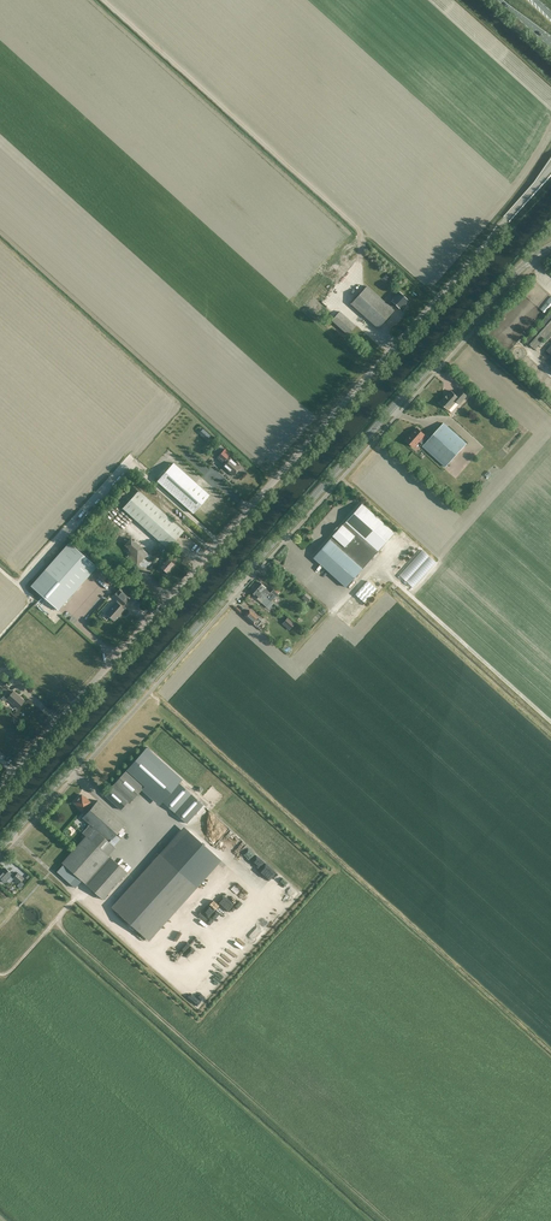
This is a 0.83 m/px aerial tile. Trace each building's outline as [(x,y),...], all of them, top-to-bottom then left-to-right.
[(401,308),(408,300),(399,291),(391,300),(388,305),(367,286),(351,304),(378,328),(394,310),(391,308),(395,304),(401,308)] [(550,307),(550,296),(546,302),(545,303),(540,309),(545,314),(550,307)] [(348,335),(356,325),(340,311),(332,320),(348,335)] [(536,329),(535,329),(525,340),(535,349),(546,338),(550,332),(550,312),(536,329)] [(460,404),(468,396),(462,390),(457,395),(452,391),(448,395),(444,398),(445,399),(441,403),(449,410),(457,401),(460,404)] [(467,443),(445,423),(436,433),(429,440),(424,436),(425,434),(418,428),(407,440),(414,447),(420,441),(424,445),(424,446),(446,466),(467,443)] [(207,440),(211,435),(203,429),(199,433),(207,440)] [(234,475),(242,467),(229,455),(231,454),(225,449),(219,456),(226,462),(223,466),(234,475)] [(194,513),(210,495),(174,463),(157,481),(194,513)] [(168,548),(184,530),(139,490),(123,508),(168,548)] [(363,504),(343,526),(343,525),(339,530),(338,529),(336,531),(337,532),(333,536),(333,537),(314,558),(347,587),(395,533),(363,504)] [(127,534),(116,547),(137,566),(148,554),(143,549),(131,538),(127,534)] [(45,570),(31,586),(58,610),(73,594),(97,567),(70,542),(45,570)] [(423,549),(400,574),(413,587),(436,562),(423,549)] [(157,562),(163,554),(160,551),(153,558),(157,562)] [(168,574),(176,565),(168,558),(165,556),(162,560),(163,561),(159,565),(161,566),(160,566),(168,574)] [(124,575),(131,568),(126,564),(119,571),(124,575)] [(368,581),(356,594),(365,602),(377,588),(368,581)] [(260,582),(255,587),(271,601),(276,596),(280,592),(275,587),(270,592),(266,588),(260,582)] [(118,600),(106,613),(114,621),(121,613),(121,614),(125,610),(120,605),(121,604),(122,606),(131,596),(121,587),(113,596),(118,600)] [(271,601),(255,587),(251,591),(258,597),(259,596),(263,600),(261,602),(266,607),(271,601)] [(307,602),(312,597),(306,592),(302,597),(307,602)] [(252,623),(257,617),(249,609),(244,615),(252,623)] [(289,630),(294,624),(287,618),(282,624),(289,630)] [(17,709),(24,701),(14,691),(10,695),(7,692),(1,698),(5,701),(7,699),(17,709)] [(127,769),(124,772),(142,788),(145,786),(162,802),(179,783),(143,751),(127,769)] [(111,787),(104,794),(107,798),(120,810),(127,802),(128,801),(129,803),(142,788),(124,772),(114,784),(111,787)] [(86,836),(62,862),(93,890),(103,899),(127,872),(109,855),(102,850),(116,834),(125,824),(98,800),(91,808),(88,806),(91,803),(86,798),(85,798),(82,794),(79,798),(78,798),(74,802),(84,811),(84,810),(87,812),(82,817),(89,824),(82,832),(86,836)] [(203,805),(191,794),(175,813),(186,823),(203,805)] [(165,858),(117,912),(143,936),(192,882),(216,855),(189,831),(165,858)] [(5,882),(11,876),(13,877),(19,883),(24,878),(17,873),(15,876),(5,868),(0,874),(0,878),(5,882)]
